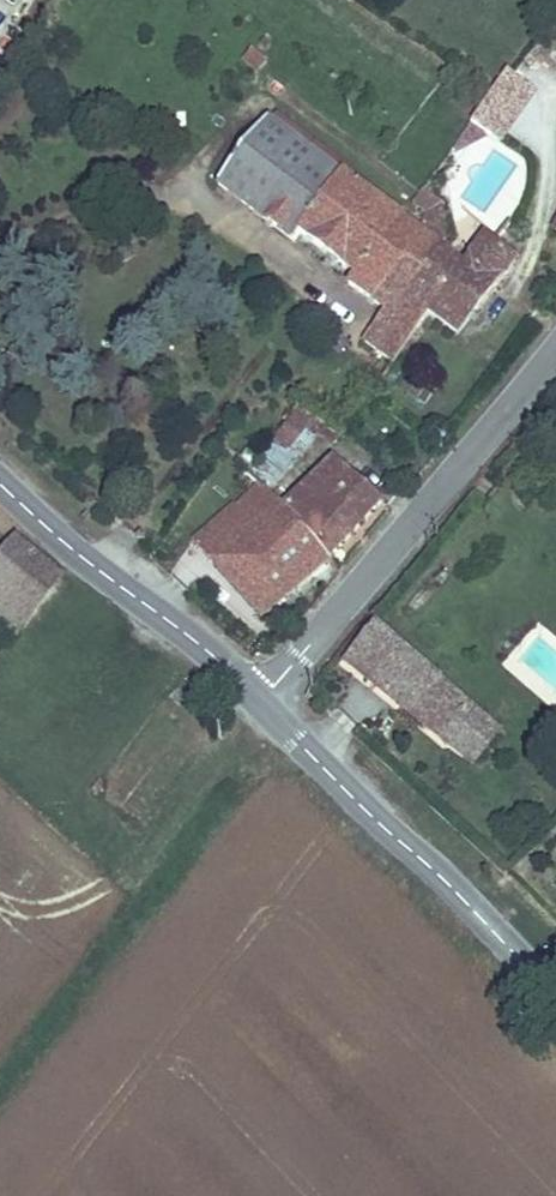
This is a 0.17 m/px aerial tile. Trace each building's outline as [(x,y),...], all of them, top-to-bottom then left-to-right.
[(270,61),(251,48),(240,62),(260,75),(270,61)] [(540,91),(507,70),(471,124),(505,145),(540,91)] [(358,338),(395,366),(432,318),(408,300),(431,236),(271,117),(216,185),(284,237),(289,229),(336,266),(331,272),(380,310),(358,338)] [(446,210),(425,195),(421,200),(416,207),(431,218),(431,236),(448,249),(446,210)] [(431,236),(408,300),(432,318),(463,341),(523,261),(486,236),(466,264),(448,249),(431,236)] [(319,436),(295,417),(251,472),(274,490),(319,436)] [(333,565),(388,508),(335,459),(286,508),(333,565)] [(286,508),(261,482),(193,542),(266,623),(333,565),(286,508)] [(17,640),(68,579),(17,535),(0,555),(0,626),(17,640)] [(342,665),(446,750),(479,712),(376,625),(342,665)] [(183,710),(192,700),(175,686),(167,696),(183,710)] [(505,734),(479,712),(446,750),(475,770),(505,734)]
